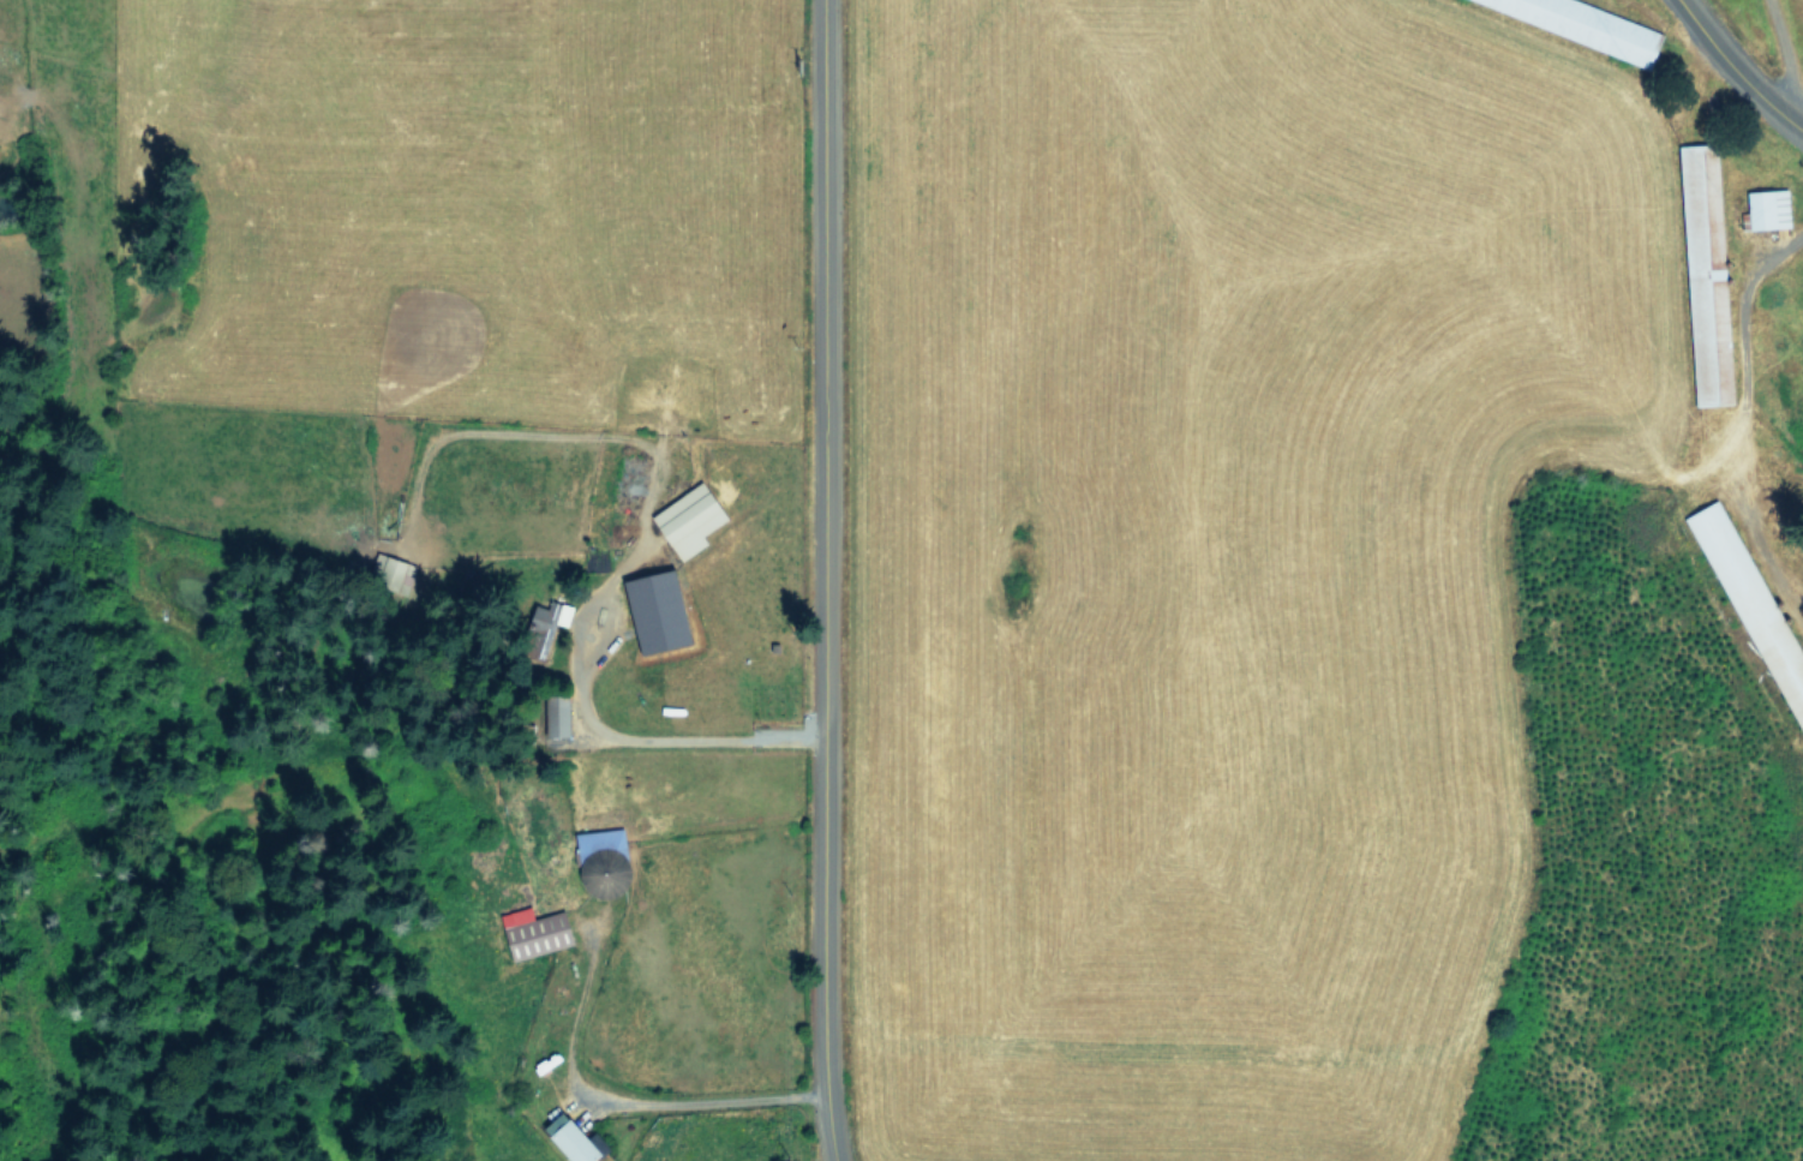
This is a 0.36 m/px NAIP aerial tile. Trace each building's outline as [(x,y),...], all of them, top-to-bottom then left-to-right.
[(1588,0),(1471,0),(1654,66),(1668,29),(1588,0)] [(1792,227),(1790,189),(1748,190),(1749,228),(1792,227)] [(653,515),(683,560),(709,542),(705,535),(731,517),(706,480),(653,515)] [(695,642),(677,568),(626,580),(644,654),(695,642)] [(578,832),(585,899),(633,893),(625,827),(578,832)] [(536,918),(533,905),(501,914),(513,960),(576,943),(567,910),(536,918)] [(602,1157),(570,1111),(548,1126),(572,1160),(596,1160),(602,1157)]
